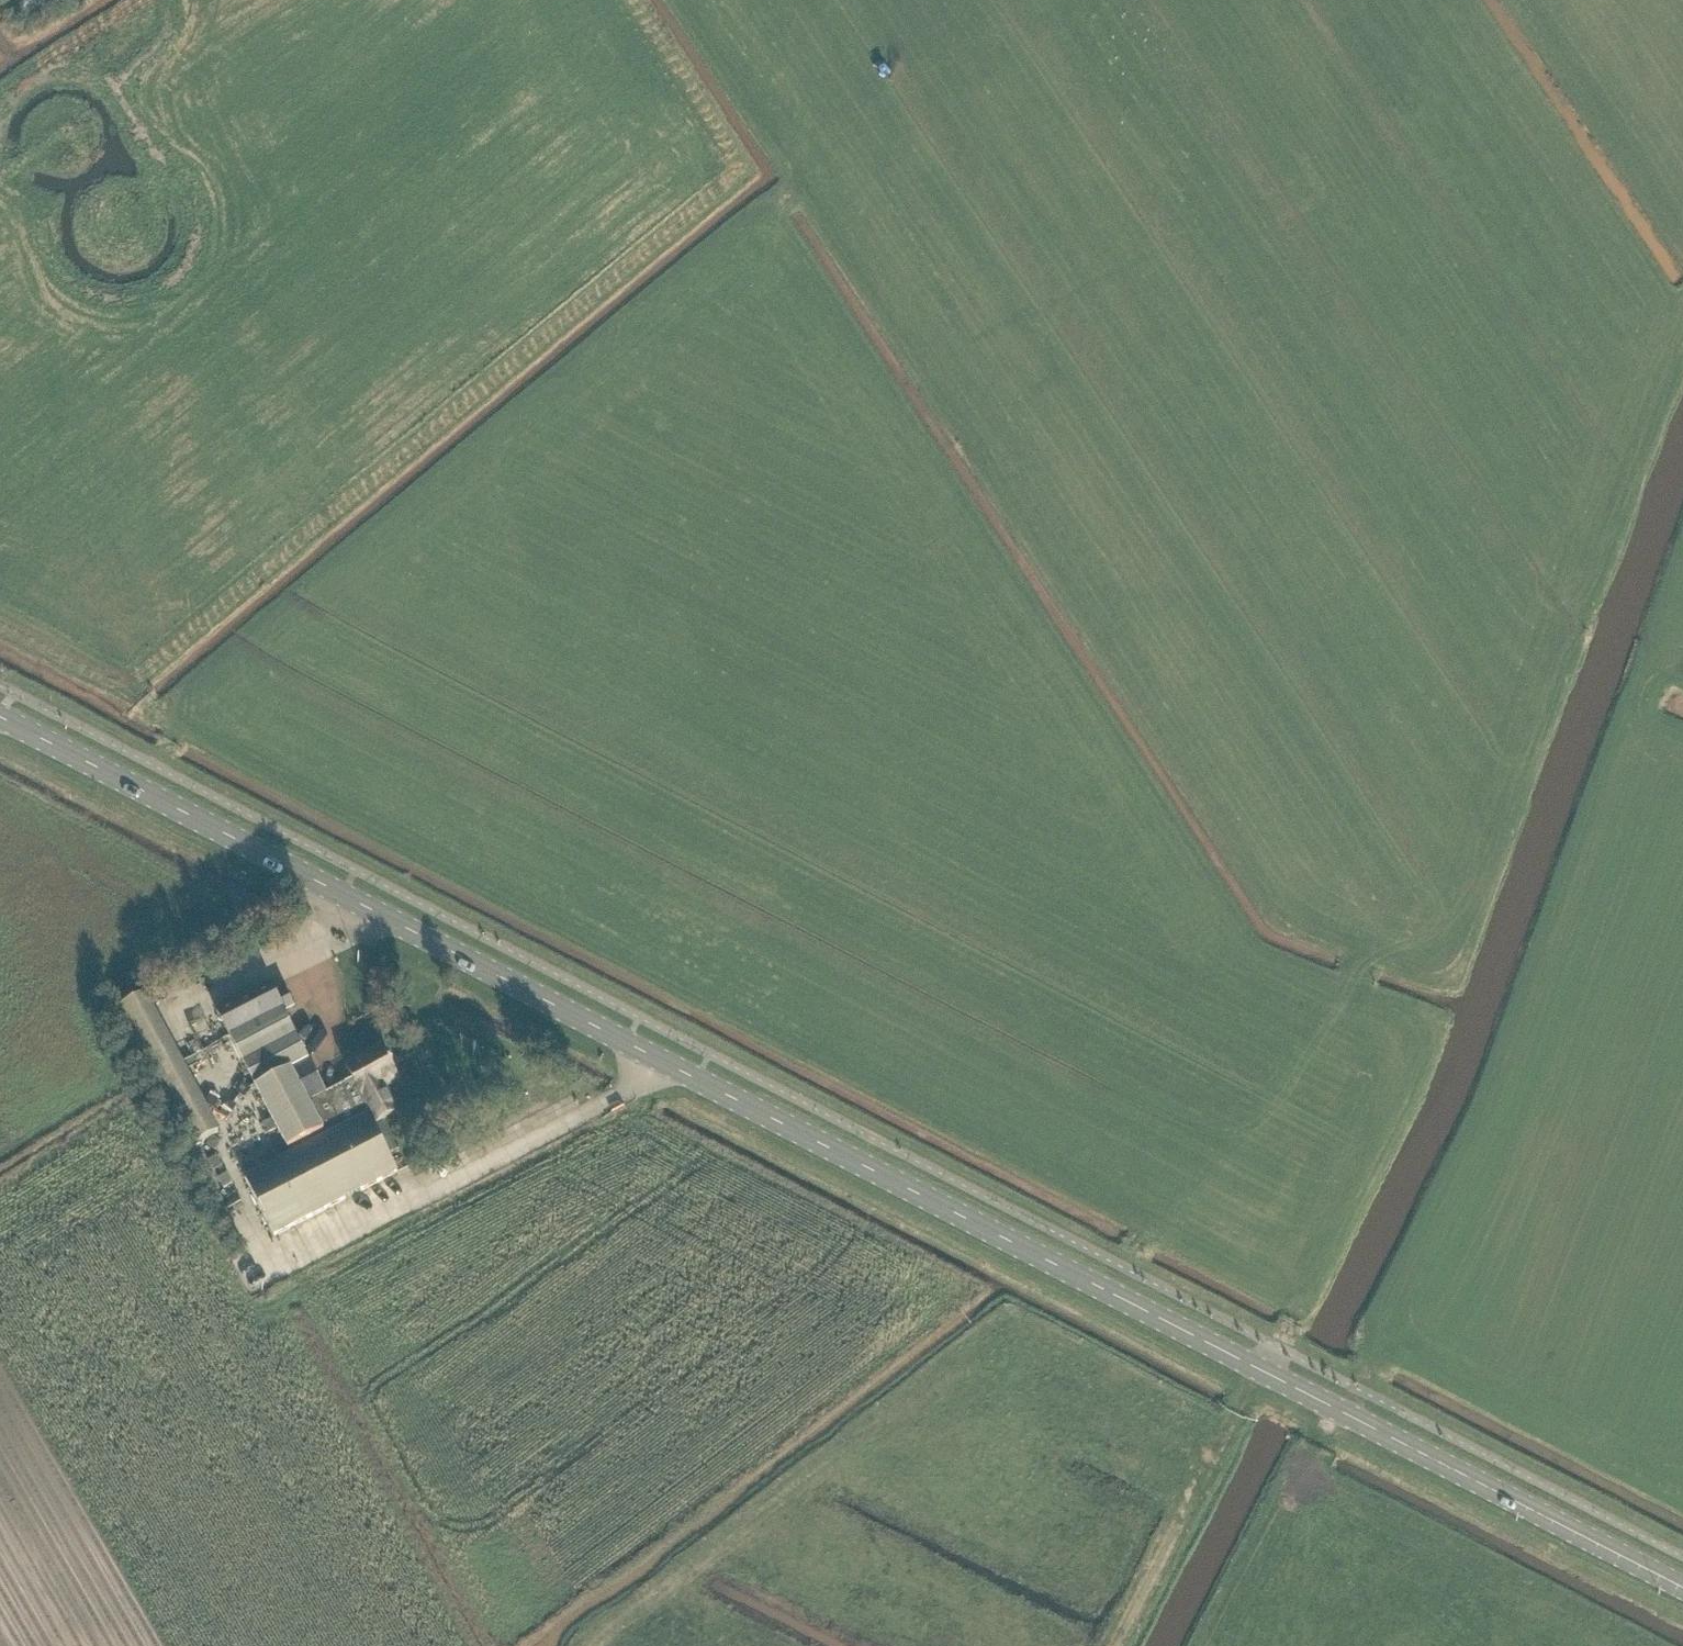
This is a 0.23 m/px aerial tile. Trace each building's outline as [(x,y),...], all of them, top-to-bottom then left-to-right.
[(346,1130),(328,1096),(285,1012),(293,1008),(286,994),(278,998),(271,985),(217,1013),(288,1150),(292,1156),(246,1180),(275,1236),(398,1173),(371,1117),(346,1130)] [(346,1130),(371,1117),(374,1116),(378,1124),(397,1114),(384,1089),(400,1080),(384,1050),(348,1069),(355,1082),(328,1096),(346,1130)] [(462,1087),(448,1096),(454,1105),(468,1096),(462,1087)]
